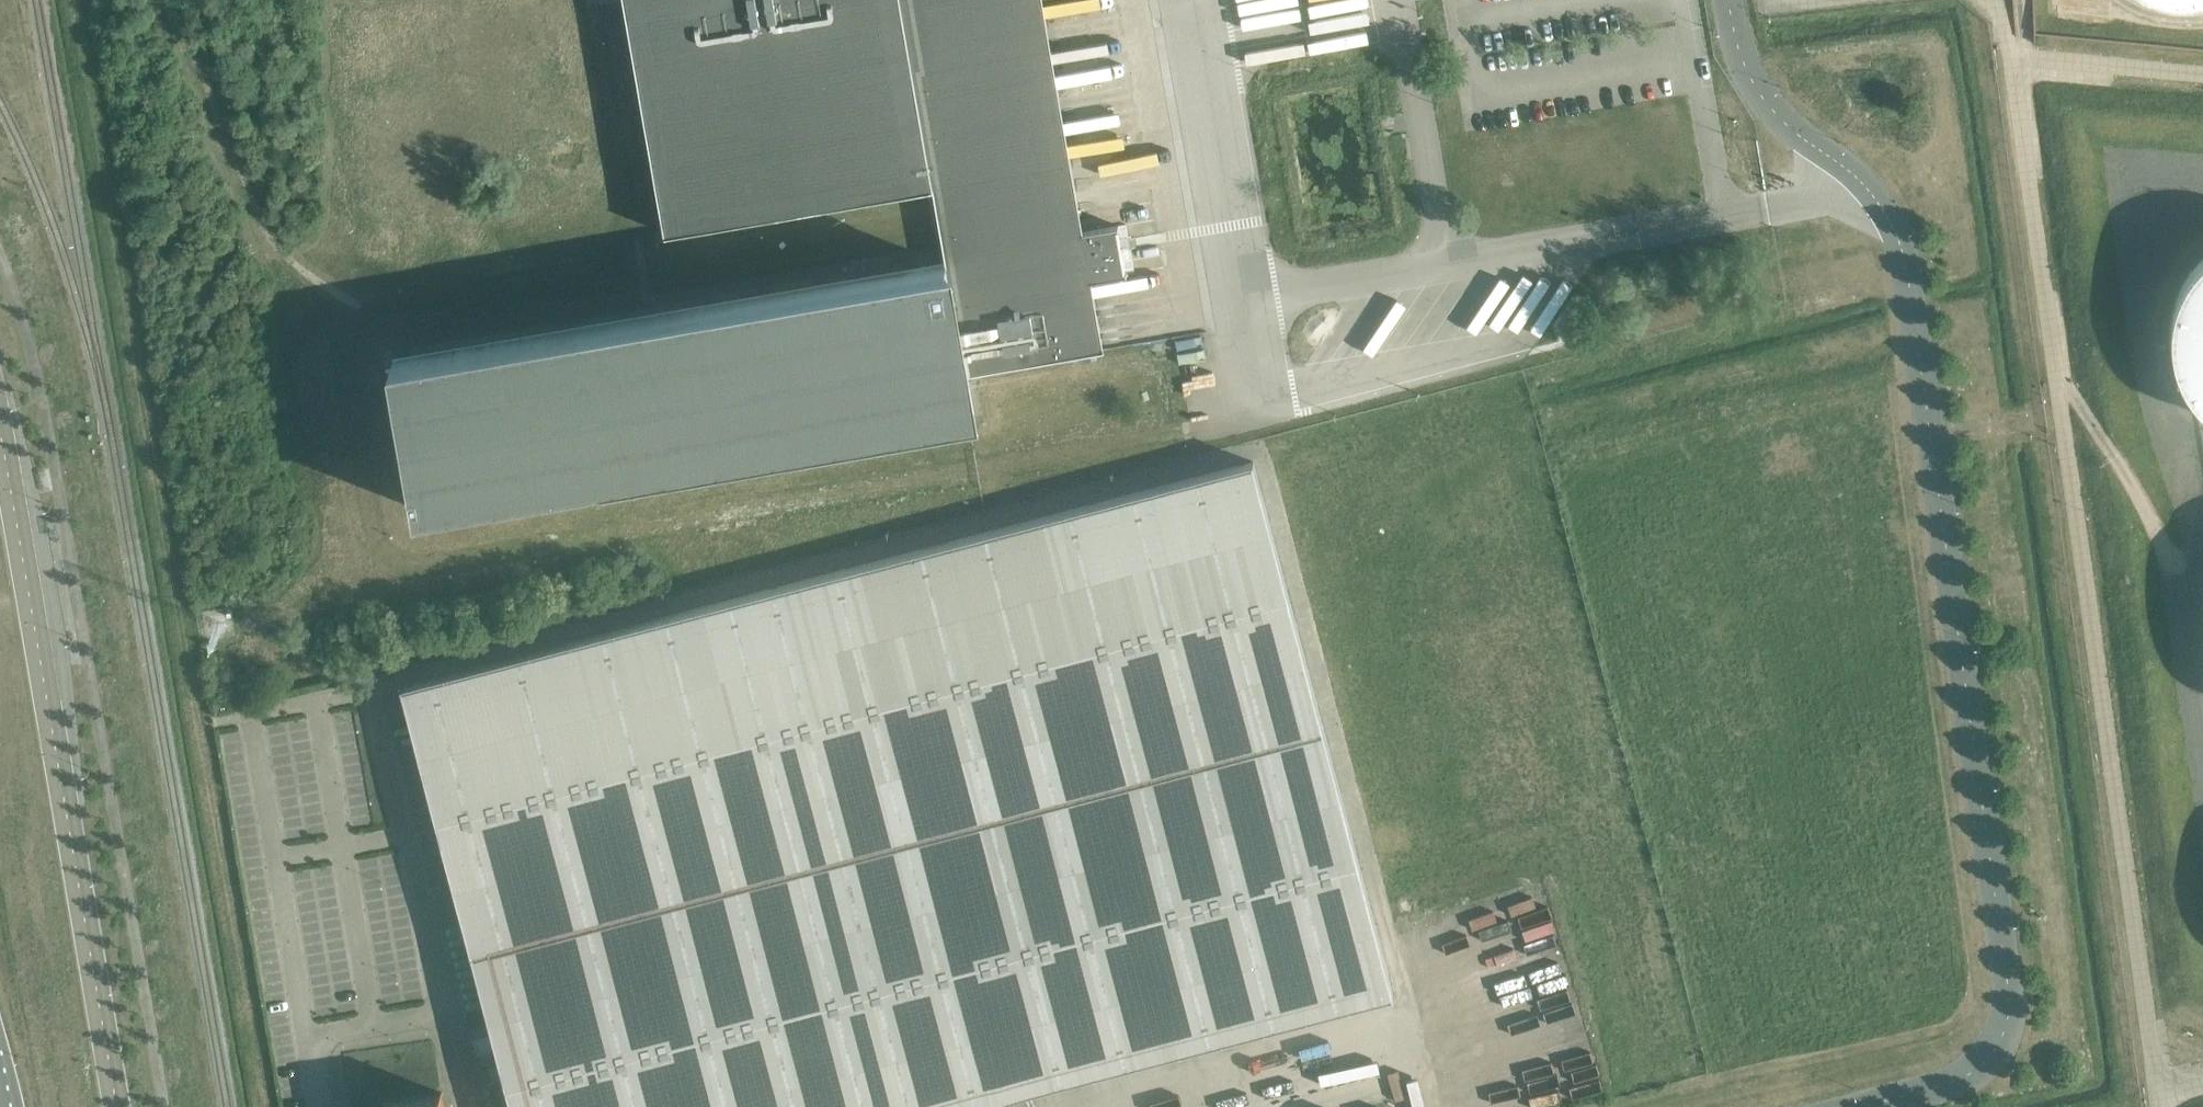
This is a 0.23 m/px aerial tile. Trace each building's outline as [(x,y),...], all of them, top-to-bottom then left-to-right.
[(1039,0),(626,0),(666,233),(934,186),(947,263),(393,360),(419,510),(973,413),(966,373),(1100,349),(1088,280),(1127,273),(1119,225),(1079,232),(1039,0)] [(2199,262),(2194,268),(2191,272),(2186,279),(2183,286),(2181,288),(2179,293),(2177,298),(2176,301),(2176,303),(2174,309),(2173,314),(2173,316),(2172,319),(2172,324),(2171,332),(2171,338),(2172,340),(2172,343),(2172,348),(2174,356),(2175,362),(2177,367),(2179,372),(2181,377),(2185,384),(2189,391),(2192,395),(2195,399),(2201,405),(2202,407),(2202,258),(2199,262)] [(1254,461),(403,685),(457,892),(514,1106),(964,1106),(1394,993),(1254,461)] [(492,1042),(486,1021),(469,1025),(475,1046),(492,1042)] [(442,1092),(385,1101),(386,1106),(444,1106),(442,1092)]
